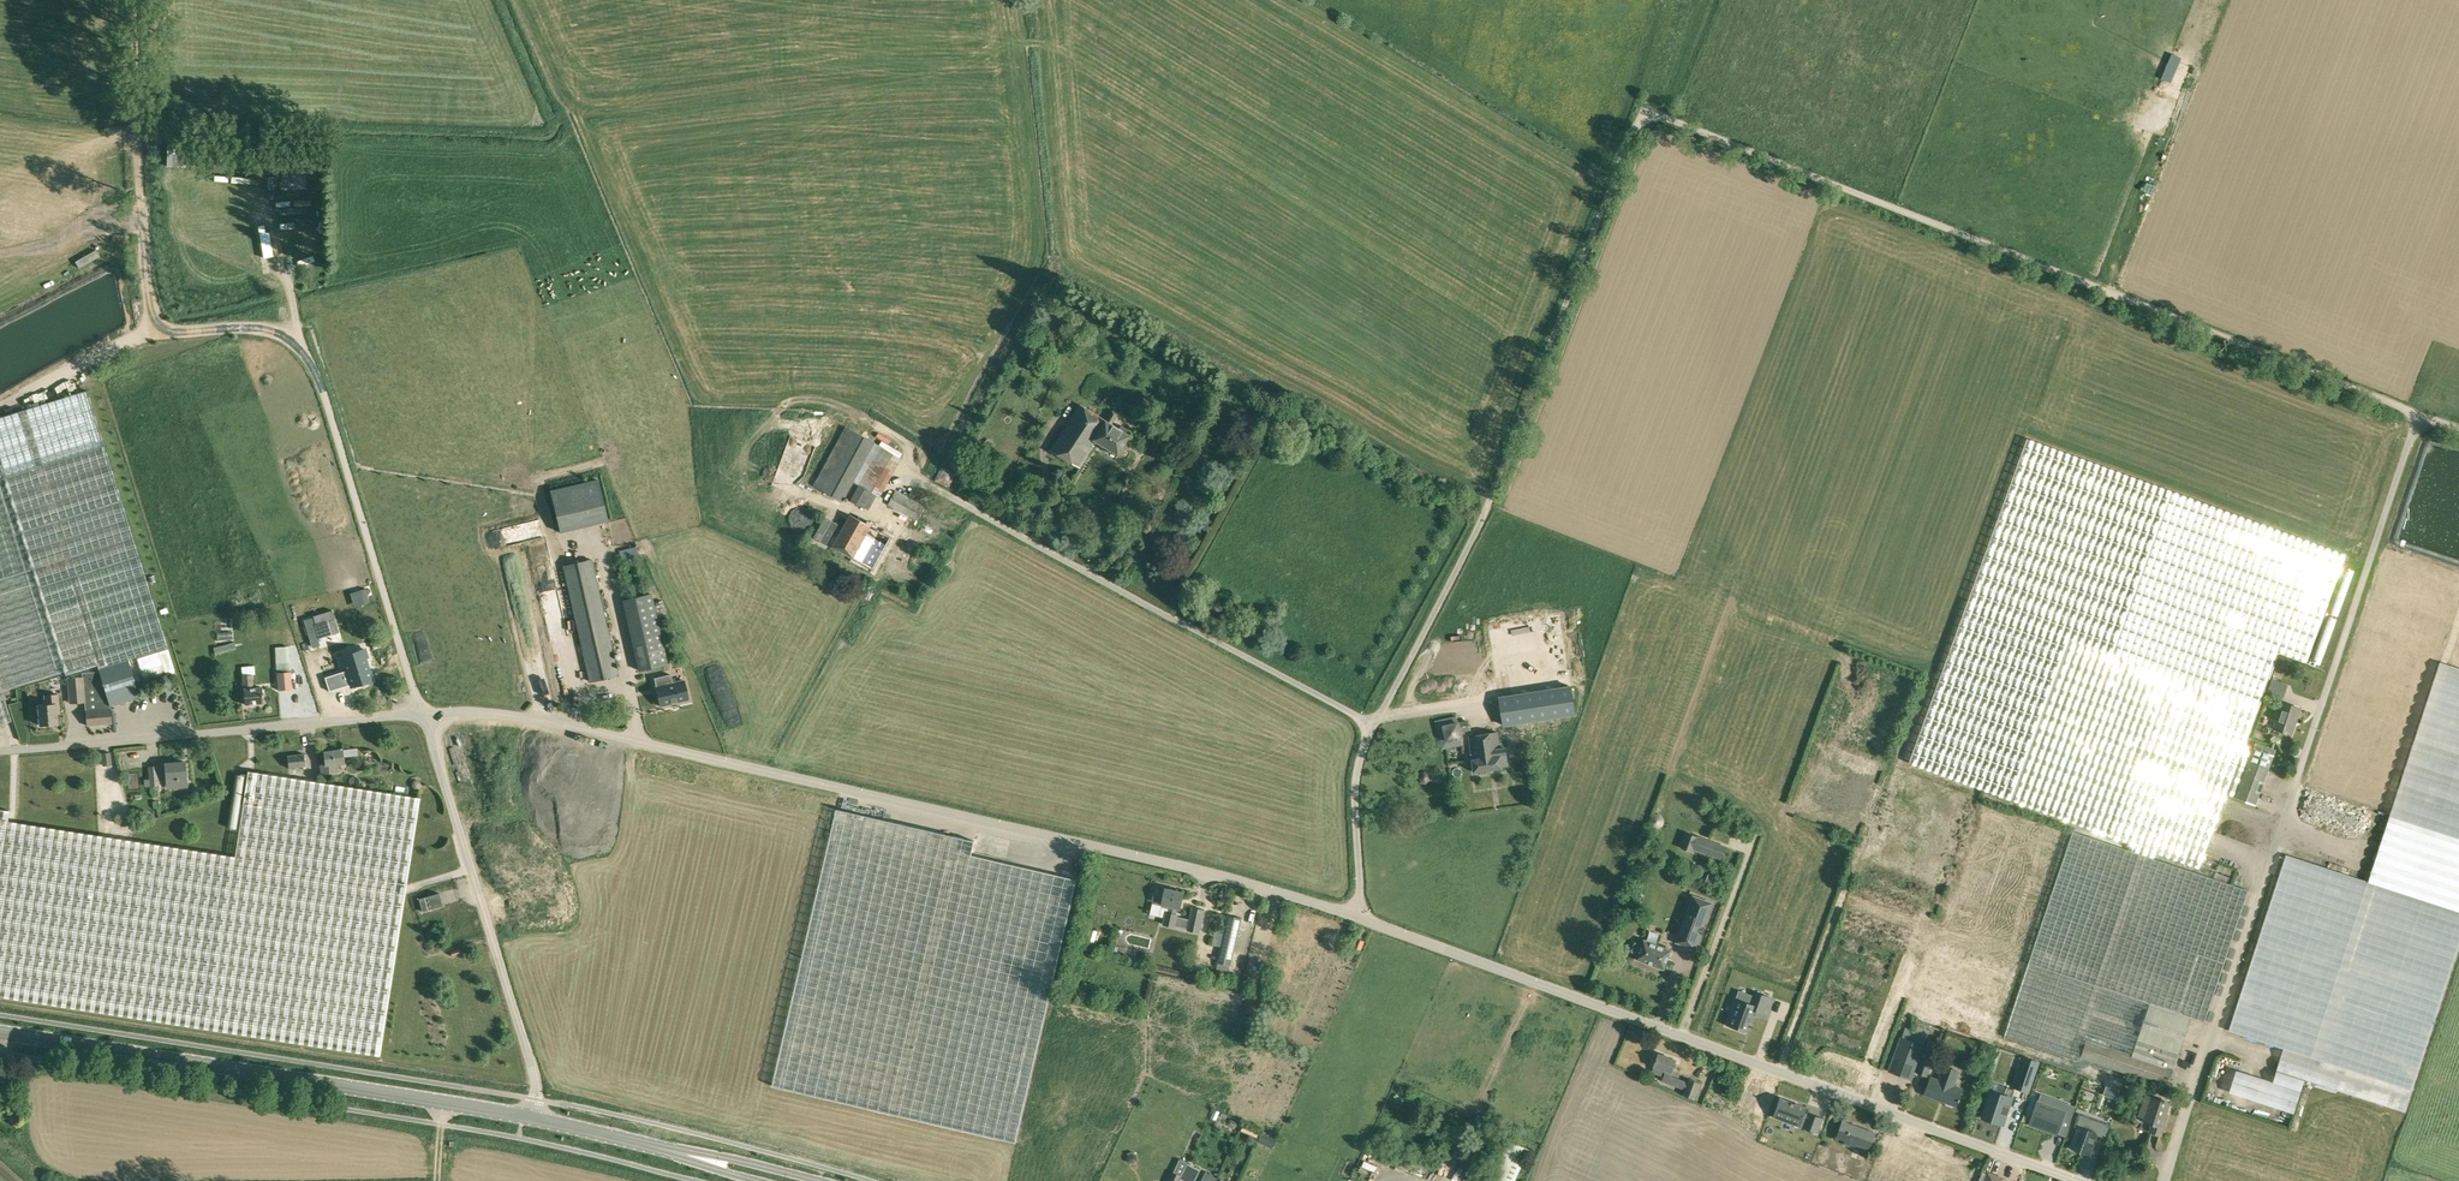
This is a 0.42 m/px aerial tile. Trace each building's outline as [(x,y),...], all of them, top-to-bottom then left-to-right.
[(2175,52),(2171,62),(2177,65),(2182,55),(2175,52)] [(295,173),(296,181),(309,181),(309,172),(295,173)] [(279,182),(288,182),(288,173),(278,174),(279,182)] [(296,209),(297,217),(311,216),(310,208),(296,209)] [(265,230),(270,229),(267,214),(262,215),(265,230)] [(12,721),(3,692),(65,672),(66,675),(97,665),(99,669),(99,671),(82,673),(82,676),(67,678),(69,704),(85,702),(87,726),(112,724),(111,705),(140,696),(128,660),(168,647),(87,390),(0,418),(0,725),(12,721)] [(1095,439),(1107,420),(1080,404),(1050,450),(1080,467),(1097,440),(1095,439)] [(1120,429),(1112,424),(1118,414),(1113,410),(1107,420),(1095,439),(1097,440),(1119,454),(1131,435),(1130,435),(1132,432),(1122,426),(1120,429)] [(709,422),(709,446),(721,446),(722,423),(709,422)] [(902,459),(876,443),(846,426),(814,485),(843,502),(846,497),(870,510),(878,495),(881,497),(902,459)] [(1937,677),(1907,768),(1982,794),(2134,845),(2155,853),(2199,869),(2223,797),(2224,794),(2254,804),(2270,754),(2242,742),(2255,705),(2254,705),(2273,647),(2302,657),(2338,549),(2026,434),(1939,673),(1937,677)] [(945,479),(952,487),(962,479),(955,471),(945,479)] [(920,500),(924,493),(915,489),(912,495),(920,500)] [(597,490),(549,501),(558,542),(606,531),(597,490)] [(918,520),(926,506),(896,491),(889,505),(918,520)] [(813,525),(813,521),(813,518),(812,516),(810,512),(808,511),(805,510),(801,509),(797,511),(793,513),(791,517),(790,521),(791,525),(793,528),(795,530),(797,531),(799,532),(803,532),(807,531),(810,529),(813,525)] [(512,515),(497,519),(501,533),(516,529),(512,515)] [(873,569),(891,537),(851,515),(834,546),(873,569)] [(825,517),(814,537),(826,544),(838,524),(825,517)] [(618,675),(591,559),(564,565),(590,681),(618,675)] [(2344,576),(2352,579),(2357,566),(2349,563),(2344,576)] [(365,588),(360,590),(364,604),(369,602),(367,596),(365,588)] [(651,593),(623,600),(639,670),(667,664),(651,593)] [(2331,611),(2313,659),(2323,662),(2340,614),(2331,611)] [(325,641),(313,642),(314,652),(326,651),(325,641)] [(279,691),(293,689),(291,671),(289,646),(276,647),(277,673),(279,691)] [(358,659),(344,663),(346,670),(351,684),(352,687),(372,680),(365,658),(367,657),(364,649),(356,651),(358,659)] [(2368,881),(2286,855),(2229,1030),(2284,1048),(2277,1070),(2405,1112),(2458,945),(2458,668),(2439,662),(2368,881)] [(345,686),(340,672),(324,677),(329,691),(345,686)] [(245,704),(264,703),(263,687),(253,688),(252,675),(243,675),(245,704)] [(2284,697),(2289,683),(2273,678),(2269,691),(2284,697)] [(672,680),(656,684),(662,712),(690,705),(686,686),(674,689),(672,680)] [(1570,686),(1499,697),(1504,725),(1575,714),(1570,686)] [(57,714),(60,713),(58,694),(45,695),(45,705),(38,705),(40,725),(58,724),(57,714)] [(2291,735),(2300,708),(2282,702),(2273,729),(2291,735)] [(1456,716),(1435,721),(1442,749),(1463,744),(1456,716)] [(157,730),(157,721),(144,721),(144,730),(157,730)] [(1500,748),(1498,732),(1469,736),(1472,754),(1473,753),(1474,759),(1472,759),(1474,771),(1503,767),(1503,766),(1508,765),(1506,747),(1500,748)] [(324,751),(325,764),(321,764),(322,773),(337,771),(336,763),(344,763),(342,749),(324,751)] [(111,752),(101,753),(103,766),(112,764),(111,752)] [(287,755),(289,768),(305,767),(304,753),(287,755)] [(167,788),(188,787),(186,761),(159,763),(160,774),(166,774),(167,788)] [(2284,768),(2273,764),(2270,772),(2282,776),(2284,768)] [(160,785),(158,765),(148,766),(149,778),(144,779),(145,786),(160,785)] [(8,821),(10,810),(0,809),(0,996),(380,1055),(420,798),(248,771),(235,856),(8,821)] [(1427,772),(1425,772),(1424,772),(1423,772),(1422,773),(1421,773),(1420,774),(1420,775),(1419,776),(1419,777),(1419,779),(1419,780),(1420,781),(1420,782),(1421,783),(1422,783),(1423,784),(1424,784),(1425,784),(1427,784),(1428,784),(1429,783),(1430,783),(1430,782),(1431,781),(1431,780),(1432,779),(1432,777),(1431,776),(1431,775),(1430,774),(1430,773),(1429,773),(1428,772),(1427,772)] [(974,841),(836,809),(772,1086),(1016,1142),(1077,879),(971,855),(974,841)] [(2314,826),(2312,817),(2289,821),(2291,830),(2314,826)] [(2028,963),(2004,1036),(2080,1061),(2081,1058),(2160,1085),(2164,1075),(2171,1077),(2174,1069),(2175,1065),(2191,1017),(2205,1022),(2249,891),(2201,874),(2198,873),(2154,859),(2155,853),(2134,845),(2132,850),(2073,831),(2063,862),(2028,963)] [(1726,847),(1697,836),(1693,848),(1722,859),(1726,847)] [(1927,895),(1932,896),(1932,898),(1936,898),(1938,887),(1928,886),(1927,895)] [(1153,900),(1163,902),(1162,904),(1170,905),(1168,912),(1166,911),(1163,925),(1176,928),(1176,926),(1188,928),(1188,930),(1200,933),(1205,910),(1192,907),(1190,918),(1176,915),(1178,907),(1181,908),(1184,893),(1166,889),(1165,890),(1155,888),(1153,900)] [(1636,889),(1633,896),(1640,899),(1643,891),(1636,889)] [(423,911),(443,905),(439,893),(420,899),(423,911)] [(1675,942),(1696,950),(1714,902),(1693,894),(1675,942)] [(1217,962),(1232,965),(1242,918),(1228,915),(1217,962)] [(1361,949),(1364,941),(1358,938),(1355,946),(1361,949)] [(1664,968),(1671,949),(1644,939),(1642,944),(1635,942),(1632,951),(1639,954),(1637,958),(1664,968)] [(1745,1031),(1751,1015),(1753,1010),(1758,1012),(1763,1014),(1769,996),(1755,991),(1753,995),(1751,1003),(1736,998),(1735,998),(1736,999),(1727,1024),(1726,1024),(1726,1025),(1745,1031)] [(1917,1025),(1915,1030),(1905,1027),(1901,1036),(1900,1036),(1888,1071),(1912,1080),(1924,1045),(1927,1035),(1929,1029),(1917,1025)] [(1928,1039),(1922,1054),(1916,1072),(1925,1075),(1937,1042),(1928,1039)] [(2012,1048),(2026,1053),(2028,1045),(2014,1041),(2012,1048)] [(2032,1048),(2028,1057),(2040,1062),(2043,1052),(2032,1048)] [(1654,1066),(1652,1072),(1662,1075),(1664,1069),(1667,1070),(1663,1080),(1672,1084),(1674,1077),(1669,1076),(1671,1072),(1675,1059),(1658,1053),(1654,1066)] [(2024,1058),(2014,1087),(2028,1091),(2038,1062),(2024,1058)] [(1953,1104),(1956,1105),(1962,1088),(1954,1085),(1959,1070),(1943,1065),(1938,1079),(1930,1076),(1924,1094),(1946,1102),(1946,1104),(1952,1106),(1953,1104)] [(1687,1082),(1685,1088),(1683,1094),(1695,1098),(1701,1083),(1688,1078),(1687,1082)] [(1993,1121),(2003,1124),(2006,1115),(2007,1115),(2007,1114),(2006,1114),(2009,1106),(2010,1107),(2010,1106),(2009,1105),(2014,1090),(2006,1087),(2004,1095),(1988,1090),(1984,1102),(1987,1103),(1982,1117),(1993,1121)] [(2166,1114),(2169,1102),(2146,1095),(2139,1116),(2145,1118),(2144,1121),(2152,1124),(2150,1131),(2161,1135),(2168,1115),(2166,1114)] [(1807,1107),(1779,1097),(1773,1116),(1774,1116),(1799,1125),(1799,1126),(1800,1126),(1800,1125),(1804,1126),(1803,1127),(1803,1128),(1817,1133),(1823,1118),(1809,1112),(1809,1113),(1805,1111),(1807,1107)] [(2037,1100),(2028,1124),(2057,1135),(2057,1133),(2062,1120),(2069,1123),(2074,1109),(2072,1109),(2063,1105),(2062,1109),(2039,1101),(2038,1101),(2037,1100)] [(2096,1135),(2105,1139),(2111,1124),(2079,1113),(2074,1127),(2084,1131),(2083,1135),(2077,1133),(2072,1147),(2075,1149),(2085,1153),(2085,1152),(2089,1154),(2093,1143),(2094,1143),(2094,1142),(2093,1142),(2094,1139),(2095,1139),(2095,1138),(2096,1135)] [(1869,1149),(1876,1132),(1843,1120),(1836,1137),(1845,1140),(1844,1143),(1855,1147),(1856,1144),(1869,1149)] [(1261,1133),(1257,1141),(1264,1144),(1268,1136),(1261,1133)] [(1529,1148),(1504,1137),(1486,1180),(1515,1180),(1529,1148)] [(1189,1160),(1192,1162),(1198,1148),(1195,1147),(1189,1160)] [(1138,1159),(1137,1156),(1135,1154),(1134,1152),(1128,1153),(1128,1156),(1127,1159),(1128,1162),(1130,1163),(1137,1162),(1138,1159)] [(1973,1169),(1939,1155),(1934,1170),(1929,1168),(1929,1170),(1886,1153),(1882,1164),(1924,1180),(1968,1180),(1973,1169)] [(1169,1180),(1179,1180),(1182,1175),(1188,1163),(1179,1159),(1174,1171),(1169,1180)] [(1380,1176),(1384,1167),(1367,1160),(1364,1170),(1380,1176)] [(1201,1170),(1188,1164),(1180,1179),(1185,1180),(1195,1180),(1201,1170)] [(1219,1178),(1205,1172),(1201,1180),(1218,1180),(1219,1178)]
